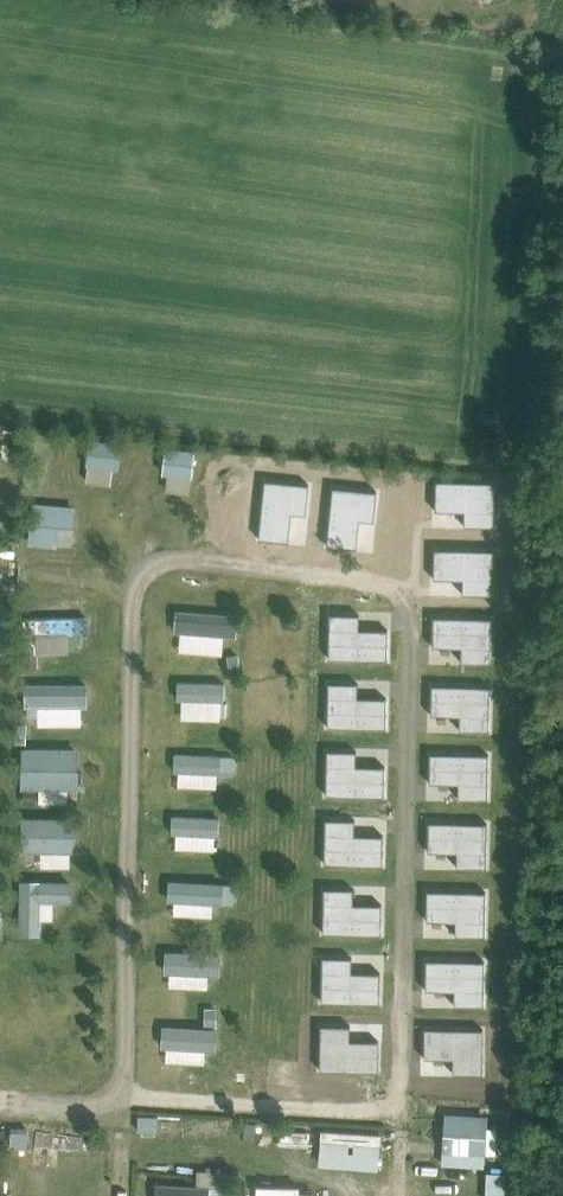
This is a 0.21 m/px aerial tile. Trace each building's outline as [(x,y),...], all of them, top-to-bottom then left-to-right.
[(86,477),(116,481),(122,442),(92,438),(86,477)] [(167,444),(164,471),(195,474),(198,447),(167,444)] [(513,504),(514,476),(480,476),(480,504),(513,504)] [(36,502),(35,542),(75,543),(76,503),(36,502)] [(470,558),(469,598),(512,599),(513,558),(470,558)] [(177,651),(224,653),(225,634),(239,635),(240,612),(178,609),(177,651)] [(89,630),(89,615),(32,616),(32,632),(89,630)] [(180,681),(181,718),(228,717),(227,679),(180,681)] [(27,704),(39,704),(39,724),(87,724),(87,681),(27,680),(27,704)] [(69,787),(81,787),(82,746),(23,746),(23,788),(40,788),(40,801),(69,801),(69,787)] [(302,763),(327,764),(328,752),(302,751),(302,763)] [(177,752),(176,786),(219,786),(219,769),(233,769),(233,753),(177,752)] [(473,754),(472,813),(520,814),(521,754),(473,754)] [(175,814),(175,848),(218,848),(218,815),(175,814)] [(41,865),(76,866),(77,816),(24,815),(23,850),(42,850),(41,865)] [(304,873),(332,873),(332,858),(304,858),(304,873)] [(42,900),(73,900),(74,879),(22,878),(21,931),(41,932),(42,900)] [(172,879),(172,914),(215,914),(215,903),(235,903),(235,880),(172,879)] [(509,917),(510,883),(464,883),(464,917),(509,917)] [(168,985),(210,986),(211,974),(222,974),(222,950),(169,949),(168,985)] [(208,1061),(208,1050),(219,1051),(220,1025),(165,1024),(164,1060),(208,1061)] [(289,1031),(288,1067),(315,1067),(315,1048),(352,1048),(353,1031),(289,1031)] [(485,1051),(485,1069),(508,1070),(508,1035),(450,1033),(450,1051),(485,1051)] [(195,1169),(194,1183),(204,1183),(205,1169),(195,1169)] [(156,1195),(209,1195),(210,1186),(157,1183),(157,1184),(156,1195)] [(257,1185),(257,1195),(300,1195),(300,1186),(257,1185)]
